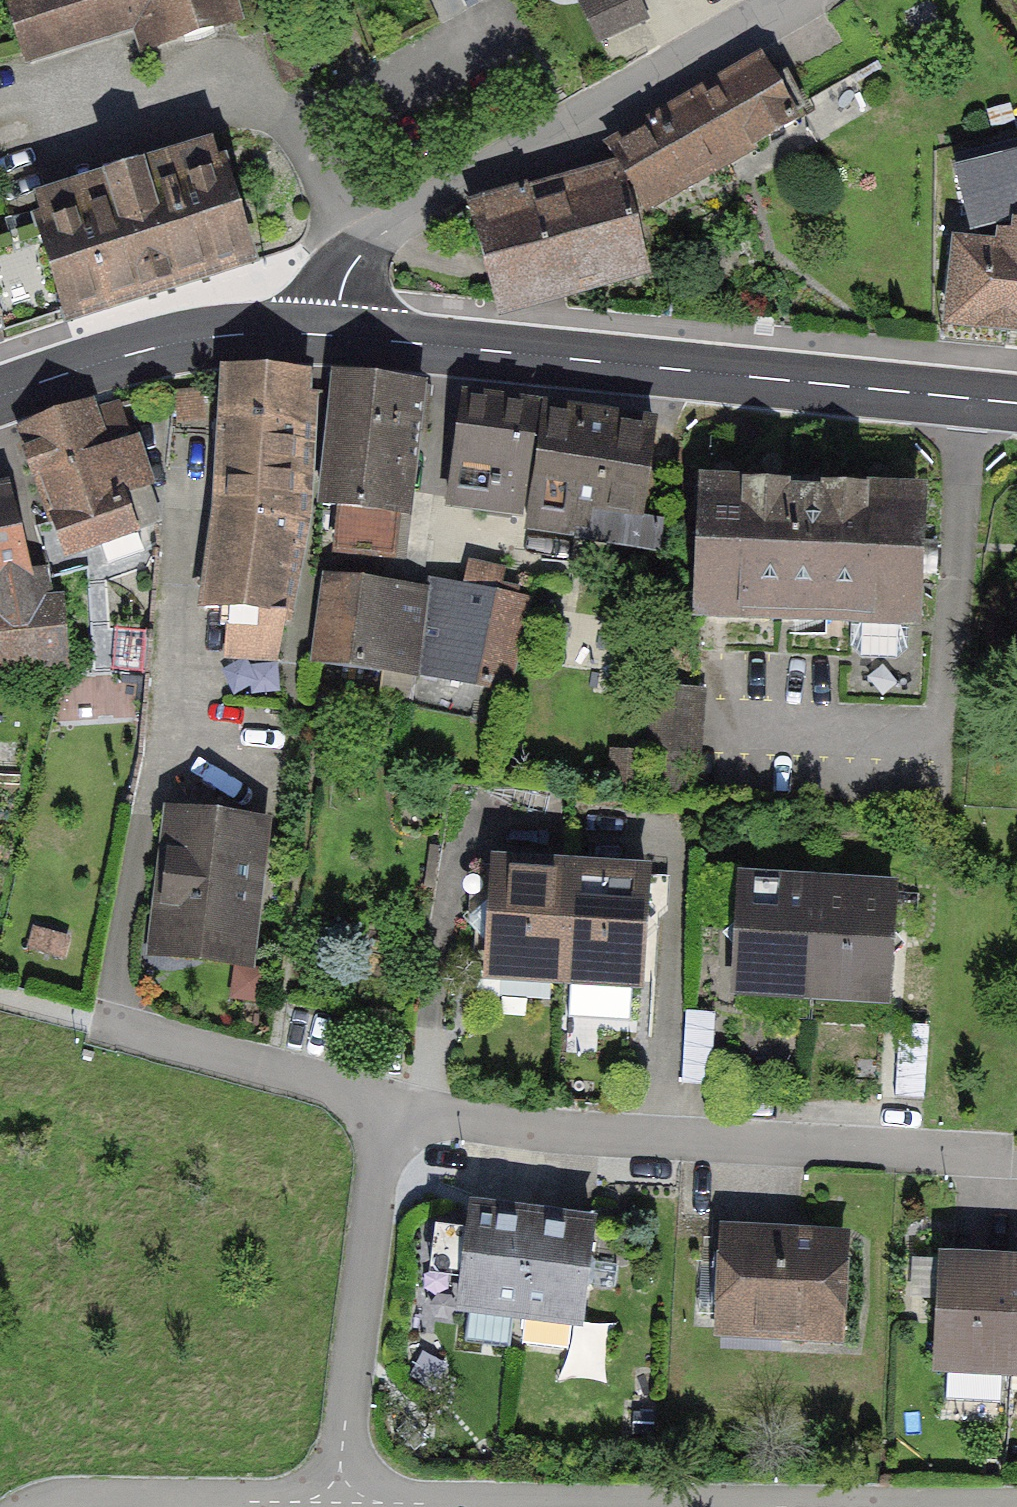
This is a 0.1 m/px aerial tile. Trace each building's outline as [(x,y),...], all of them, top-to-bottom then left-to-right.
[(247,0),(15,0),(33,61),(143,28),(151,52),(253,22),(247,0)] [(635,0),(589,0),(582,3),(599,39),(644,18),(635,0)] [(761,61),(611,145),(645,205),(796,120),(792,112),(802,106),(785,75),(773,82),(761,61)] [(210,135),(17,199),(54,309),(247,245),(210,135)] [(971,228),(1016,216),(1016,142),(957,157),(971,228)] [(530,187),(468,203),(497,313),(650,274),(624,175),(533,199),(530,187)] [(948,323),(975,326),(1016,330),(1016,225),(1015,236),(999,235),(998,247),(956,243),(948,323)] [(294,517),(303,373),(227,367),(220,512),(203,607),(229,609),(226,654),(265,656),(269,608),(282,611),(294,517)] [(430,384),(336,373),(320,518),(337,520),(335,540),(394,546),(407,426),(425,428),(430,384)] [(528,408),(466,399),(453,497),(515,505),(528,408)] [(89,404),(21,428),(64,551),(99,538),(108,563),(142,551),(133,526),(155,519),(129,442),(106,450),(89,404)] [(652,427),(543,411),(527,525),(658,544),(668,473),(646,470),(652,427)] [(919,495),(708,484),(702,608),(852,616),(851,645),(860,658),(896,659),(906,648),(907,619),(912,620),(919,495)] [(0,491),(0,579),(24,575),(7,489),(0,491)] [(426,589),(416,674),(420,674),(422,667),(510,682),(527,599),(497,592),(501,570),(470,562),(464,592),(426,589)] [(426,589),(327,578),(315,660),(416,674),(426,589)] [(0,610),(0,673),(65,666),(58,604),(0,610)] [(692,695),(658,693),(652,793),(686,795),(692,695)] [(643,768),(611,766),(609,792),(641,795),(643,768)] [(248,954),(261,823),(166,813),(152,944),(248,954)] [(490,932),(487,972),(564,977),(571,870),(494,865),(492,905),(477,917),(490,932)] [(647,875),(571,870),(564,977),(570,977),(567,1017),(629,1021),(632,982),(640,983),(643,942),(658,929),(645,913),(647,875)] [(742,880),(734,987),(811,993),(818,885),(742,880)] [(893,890),(818,885),(811,993),(886,997),(893,890)] [(715,1012),(685,1011),(682,1082),(711,1083),(715,1012)] [(929,1025),(899,1023),(894,1097),(924,1099),(929,1025)] [(531,1216),(472,1208),(470,1230),(435,1226),(430,1267),(463,1271),(459,1305),(469,1306),(464,1342),(508,1347),(513,1310),(519,1311),(531,1216)] [(596,1224),(531,1216),(519,1311),(526,1312),(521,1344),(568,1350),(572,1319),(584,1321),(596,1224)] [(726,1233),(721,1327),(837,1333),(842,1239),(726,1233)] [(943,1259),(938,1365),(948,1366),(946,1399),(1001,1402),(1002,1371),(1014,1371),(1016,1303),(1016,1263),(943,1259)]
